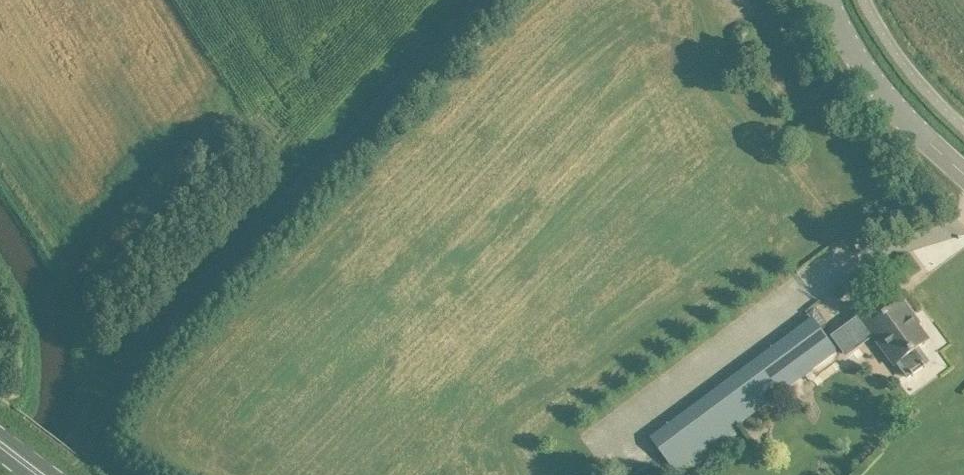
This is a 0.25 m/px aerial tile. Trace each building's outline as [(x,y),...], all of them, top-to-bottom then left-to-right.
[(859,316),(831,336),(844,353),(871,333),(875,337),(896,365),(897,364),(907,378),(929,361),(919,348),(929,340),(912,317),(914,316),(904,301),(881,318),(871,305),(858,314),(859,316)] [(677,470),(738,424),(838,351),(814,319),(653,437),(677,470)]
